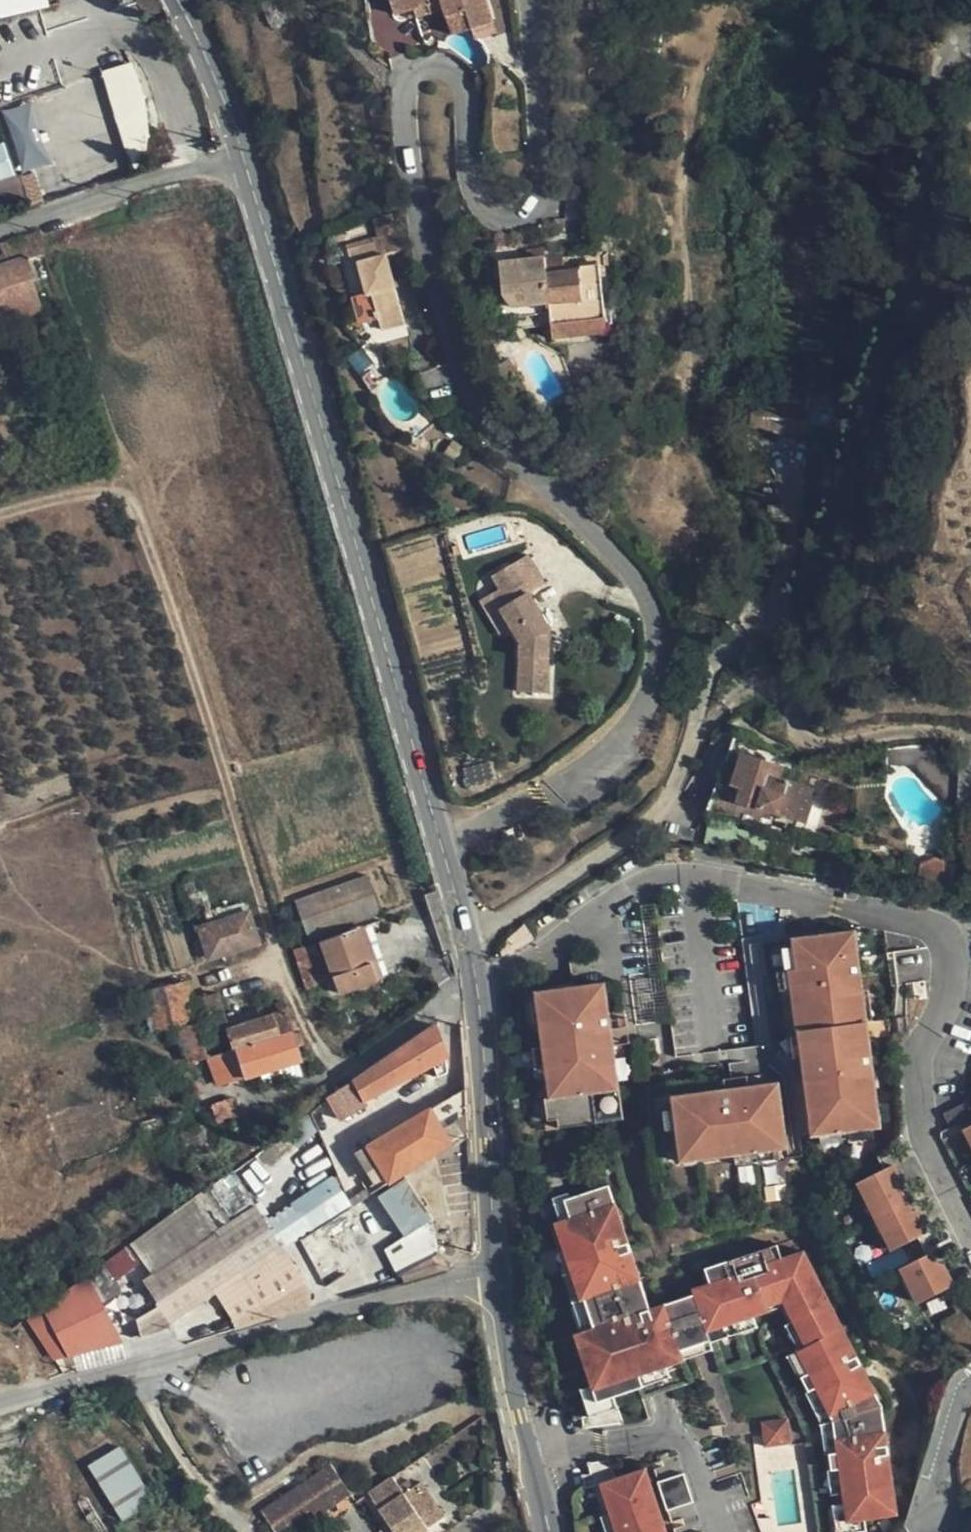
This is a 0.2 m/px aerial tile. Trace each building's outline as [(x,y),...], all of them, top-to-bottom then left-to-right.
[(52,4),(51,0),(0,0),(0,17),(52,4)] [(416,6),(432,0),(393,0),(398,12),(416,6)] [(416,6),(420,17),(448,6),(446,0),(432,0),(416,6)] [(448,6),(456,26),(472,19),(492,11),(487,0),(446,0),(448,6)] [(496,23),(492,11),(472,19),(477,30),(496,23)] [(108,66),(127,163),(156,157),(137,61),(108,66)] [(32,99),(4,108),(24,171),(52,163),(32,99)] [(18,173),(6,139),(0,141),(0,179),(18,173)] [(47,198),(40,174),(23,179),(32,203),(47,198)] [(2,186),(0,186),(0,212),(10,209),(2,186)] [(35,234),(1,244),(8,265),(0,268),(0,324),(3,334),(44,320),(24,261),(42,255),(35,234)] [(404,319),(388,252),(380,253),(376,237),(349,244),(353,261),(359,260),(367,290),(372,289),(382,325),(404,319)] [(501,269),(547,263),(546,256),(500,262),(501,269)] [(590,300),(585,267),(548,272),(547,263),(501,269),(504,296),(524,293),(526,309),(545,307),(555,305),(590,300)] [(584,264),(585,267),(590,300),(555,305),(545,307),(548,330),(605,322),(597,263),(584,264)] [(524,293),(504,296),(504,297),(506,300),(514,310),(526,309),(524,293)] [(592,339),(605,322),(548,330),(550,345),(592,339)] [(809,409),(752,404),(750,430),(807,435),(809,409)] [(525,555),(500,571),(517,599),(501,609),(513,627),(525,646),(527,689),(553,688),(550,629),(526,594),(542,582),(525,555)] [(517,599),(500,571),(490,577),(498,590),(480,602),(502,634),(513,627),(501,609),(517,599)] [(744,780),(751,755),(743,753),(736,778),(744,780)] [(788,766),(751,755),(744,780),(733,819),(778,832),(792,781),(784,780),(788,766)] [(310,940),(372,918),(357,880),(296,901),(310,940)] [(258,942),(249,911),(201,926),(210,957),(258,942)] [(374,923),(372,918),(310,940),(312,944),(322,940),(358,928),(374,923)] [(864,981),(868,980),(861,927),(794,936),(795,944),(798,967),(787,968),(790,992),(797,991),(815,989),(849,988),(864,981)] [(377,979),(358,928),(322,940),(341,992),(377,979)] [(798,967),(795,944),(784,945),(787,968),(798,967)] [(783,991),(783,993),(790,992),(787,968),(775,969),(778,991),(783,991)] [(887,1121),(868,980),(864,981),(849,988),(815,989),(797,991),(790,992),(792,1009),(795,1031),(801,1030),(806,1069),(806,1071),(813,1070),(814,1075),(804,1076),(811,1131),(887,1121)] [(141,993),(151,1036),(154,1035),(180,1032),(199,1028),(210,1059),(218,1056),(237,1050),(294,1032),(287,1010),(262,1017),(259,1010),(250,1012),(253,1021),(233,1027),(232,1023),(228,1024),(218,992),(192,999),(185,981),(141,993)] [(538,987),(539,996),(541,1021),(534,1022),(536,1044),(538,1069),(540,1089),(548,1088),(551,1118),(551,1126),(619,1120),(615,1083),(614,1065),(611,1032),(626,1030),(624,1011),(609,1013),(606,981),(538,987)] [(790,992),(783,993),(786,1010),(792,1009),(790,992)] [(541,1021),(539,996),(527,996),(529,1022),(534,1022),(541,1021)] [(441,1060),(433,1025),(356,1080),(360,1085),(353,1089),(356,1094),(363,1091),(366,1097),(441,1060)] [(180,1032),(184,1048),(188,1062),(200,1061),(210,1059),(199,1028),(180,1032)] [(788,1071),(806,1069),(801,1030),(795,1031),(788,1032),(790,1046),(786,1047),(788,1071)] [(237,1050),(245,1078),(295,1062),(301,1059),(302,1059),(296,1039),(300,1037),(299,1031),(294,1032),(237,1050)] [(538,1069),(536,1044),(522,1045),(525,1071),(538,1069)] [(218,1056),(226,1084),(245,1078),(237,1050),(218,1056)] [(629,1064),(614,1065),(615,1083),(631,1082),(629,1064)] [(714,1097),(713,1097),(719,1120),(728,1158),(731,1158),(776,1152),(784,1151),(776,1082),(746,1086),(747,1093),(728,1095),(726,1083),(713,1085),(714,1097)] [(548,1088),(540,1089),(536,1089),(539,1119),(551,1118),(548,1088)] [(464,1137),(464,1090),(430,1110),(452,1145),(464,1137)] [(719,1120),(713,1097),(701,1099),(700,1090),(668,1094),(676,1164),(728,1158),(719,1120)] [(212,1104),(219,1121),(234,1114),(228,1099),(212,1104)] [(452,1145),(430,1110),(369,1145),(392,1183),(452,1145)] [(969,1130),(962,1116),(936,1129),(943,1143),(969,1130)] [(959,1149),(970,1173),(970,1143),(959,1149)] [(381,1190),(392,1183),(369,1145),(357,1152),(381,1190)] [(777,1164),(776,1152),(731,1158),(732,1169),(777,1164)] [(238,1168),(128,1248),(178,1316),(293,1244),(238,1168)] [(890,1184),(883,1188),(893,1208),(900,1205),(890,1184)] [(615,1397),(647,1387),(643,1375),(672,1366),(686,1362),(670,1308),(657,1311),(619,1187),(584,1198),(574,1202),(579,1218),(568,1222),(563,1223),(572,1252),(579,1250),(586,1270),(582,1272),(599,1328),(592,1330),(597,1346),(584,1350),(596,1387),(601,1402),(615,1397)] [(893,1208),(883,1188),(852,1203),(886,1271),(917,1256),(905,1232),(893,1208)] [(561,1198),(568,1222),(579,1218),(574,1202),(584,1198),(582,1192),(561,1198)] [(905,1232),(917,1256),(924,1252),(912,1228),(905,1232)] [(321,1282),(296,1248),(252,1275),(273,1309),(307,1298),(323,1291),(323,1290),(323,1288),(323,1286),(321,1282)] [(696,1291),(699,1299),(710,1334),(759,1319),(757,1314),(772,1310),(770,1305),(791,1298),(805,1324),(802,1326),(816,1351),(805,1357),(817,1379),(809,1383),(817,1397),(825,1393),(842,1427),(892,1409),(837,1307),(809,1256),(787,1263),(783,1248),(711,1270),(715,1285),(696,1291)] [(455,1250),(413,1266),(416,1278),(459,1267),(455,1250)] [(572,1252),(568,1253),(575,1274),(582,1272),(586,1270),(579,1250),(572,1252)] [(592,1330),(599,1328),(582,1272),(575,1274),(570,1275),(587,1331),(592,1330)] [(912,1322),(942,1307),(931,1284),(925,1272),(895,1287),(912,1322)] [(87,1277),(39,1312),(63,1347),(127,1332),(87,1277)] [(931,1284),(942,1307),(949,1303),(938,1281),(931,1284)] [(699,1299),(670,1308),(686,1362),(715,1353),(710,1334),(699,1299)] [(816,1351),(802,1326),(791,1332),(805,1357),(816,1351)] [(587,1331),(580,1334),(584,1350),(597,1346),(592,1330),(587,1331)] [(817,1379),(805,1357),(794,1362),(831,1431),(842,1427),(825,1393),(817,1397),(809,1383),(817,1379)] [(643,1375),(647,1387),(676,1379),(672,1366),(643,1375)] [(583,1391),(592,1418),(618,1409),(615,1397),(601,1402),(596,1387),(583,1391)] [(764,1418),(765,1444),(794,1442),(792,1416),(764,1418)] [(906,1518),(894,1436),(845,1444),(847,1459),(839,1459),(842,1474),(849,1473),(853,1498),(854,1507),(857,1525),(874,1523),(906,1518)] [(124,1444),(91,1463),(124,1520),(157,1500),(124,1444)] [(847,1459),(845,1444),(832,1445),(840,1500),(853,1498),(849,1473),(842,1474),(839,1459),(847,1459)] [(591,1462),(596,1484),(606,1481),(616,1479),(610,1458),(591,1462)] [(616,1479),(606,1481),(614,1510),(608,1512),(613,1531),(657,1531),(650,1504),(656,1502),(648,1471),(616,1479)] [(287,1504),(326,1488),(321,1474),(281,1489),(287,1504)] [(368,1492),(380,1510),(391,1526),(395,1531),(420,1531),(444,1516),(422,1483),(412,1489),(410,1485),(407,1481),(400,1487),(393,1476),(368,1492)] [(686,1479),(659,1485),(667,1515),(693,1509),(686,1479)] [(331,1502),(326,1488),(287,1504),(291,1518),(331,1502)] [(656,1502),(650,1504),(657,1531),(660,1531),(663,1531),(656,1502)] [(854,1507),(842,1508),(845,1531),(876,1531),(874,1523),(857,1525),(854,1507)] [(366,1519),(375,1531),(383,1531),(391,1526),(380,1510),(366,1519)] [(608,1512),(599,1514),(603,1531),(613,1531),(608,1512)]
